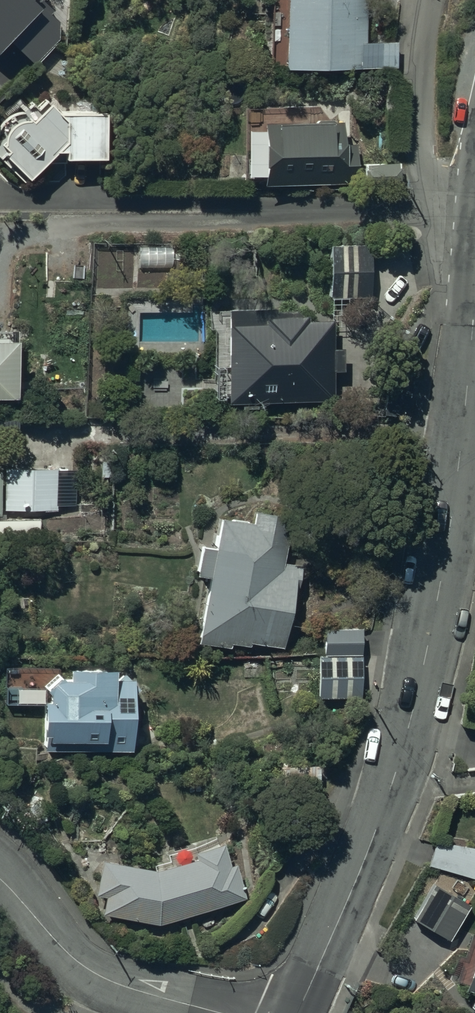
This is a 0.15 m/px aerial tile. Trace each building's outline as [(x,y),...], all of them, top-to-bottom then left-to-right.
[(8,42),(34,65),(66,30),(48,14),(52,10),(42,2),(43,0),(0,0),(0,51),(8,42)] [(284,71),(396,71),(396,45),(392,45),(392,10),(368,10),(368,0),(283,0),(284,71)] [(45,99),(36,109),(31,104),(22,113),(21,113),(19,113),(18,113),(17,113),(16,114),(15,114),(14,114),(13,115),(11,115),(10,116),(9,116),(8,117),(7,117),(6,118),(5,118),(4,119),(4,120),(3,121),(2,122),(1,123),(0,124),(0,161),(25,185),(54,155),(64,155),(64,163),(104,163),(105,112),(58,112),(45,99)] [(328,108),(244,109),(244,184),(263,183),(263,189),(358,184),(356,146),(343,146),(342,125),(336,125),(331,121),(328,121),(328,108)] [(174,246),(139,246),(139,269),(174,269),(174,246)] [(369,248),(331,249),(332,301),(370,300),(369,248)] [(332,310),(209,312),(210,342),(213,342),(214,408),(239,407),(239,412),(259,412),(259,405),(332,404),(332,373),(344,373),(344,350),(332,351),(332,310)] [(0,333),(0,402),(16,402),(16,394),(30,395),(30,382),(15,382),(16,333),(0,333)] [(58,470),(4,470),(4,512),(57,512),(58,470)] [(250,526),(217,521),(213,553),(198,550),(193,577),(206,579),(196,645),(229,650),(229,646),(249,649),(250,645),(284,650),(303,522),(252,514),(250,526)] [(360,699),(360,631),(323,631),(323,658),(318,658),(318,699),(360,699)] [(43,740),(46,740),(46,753),(131,753),(131,680),(111,680),(111,675),(66,675),(66,682),(62,682),(58,679),(43,692),(48,697),(48,706),(43,706),(43,740)] [(193,852),(153,865),(156,875),(103,863),(95,895),(109,898),(105,914),(159,927),(245,899),(234,866),(230,867),(223,846),(194,855),(193,852)] [(435,883),(410,920),(446,943),(470,906),(435,883)] [(467,1012),(474,1012),(474,953),(473,952),(461,991),(473,995),(467,1012)]
